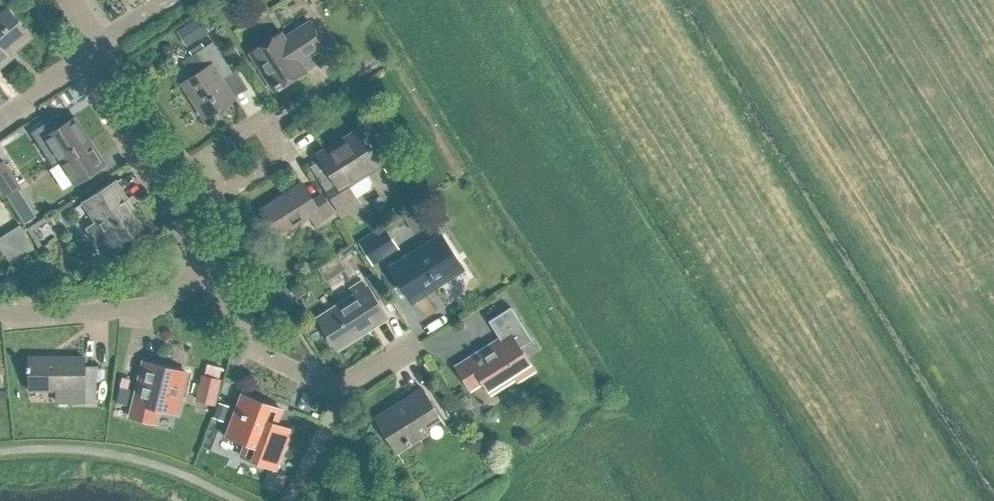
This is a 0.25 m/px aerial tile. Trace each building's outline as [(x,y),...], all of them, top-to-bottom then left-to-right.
[(7,7),(0,13),(0,64),(10,56),(8,53),(30,35),(7,7)] [(199,17),(184,27),(194,41),(208,32),(199,17)] [(309,54),(324,44),(309,20),(283,37),(280,32),(250,52),(273,88),(304,68),(296,56),(306,49),(309,54)] [(204,67),(181,82),(203,116),(233,96),(222,78),(232,71),(212,41),(194,52),(204,67)] [(164,45),(162,55),(172,56),(174,47),(164,45)] [(58,159),(89,139),(74,115),(43,135),(58,159)] [(363,172),(380,162),(359,128),(338,141),(340,144),(319,157),(329,172),(330,171),(337,182),(325,190),(339,211),(357,199),(355,196),(370,187),(370,183),(363,172)] [(73,183),(105,163),(89,139),(58,159),(73,183)] [(19,185),(2,159),(0,160),(0,185),(5,193),(19,185)] [(115,180),(82,201),(95,220),(86,226),(101,249),(110,243),(111,245),(141,225),(132,211),(134,209),(115,180)] [(316,226),(335,214),(322,192),(312,199),(301,182),(261,208),(278,235),(309,215),(316,226)] [(34,247),(19,223),(0,235),(0,246),(10,262),(34,247)] [(371,264),(399,247),(385,225),(358,241),(371,264)] [(411,299),(462,267),(440,234),(389,266),(411,299)] [(337,346),(385,316),(361,279),(349,287),(353,294),(318,316),(337,346)] [(517,379),(532,370),(517,345),(530,337),(509,306),(488,319),(499,338),(456,365),(470,387),(483,379),(488,388),(512,372),(517,379)] [(93,401),(97,364),(83,365),(83,356),(28,356),(28,388),(78,388),(78,401),(93,401)] [(176,411),(186,371),(143,360),(129,415),(154,421),(158,407),(176,411)] [(202,375),(196,398),(214,403),(220,379),(202,375)] [(408,437),(440,416),(422,387),(375,417),(396,451),(410,442),(408,437)] [(275,467),(290,428),(275,422),(281,408),(241,393),(225,434),(244,441),(239,454),(275,467)]
